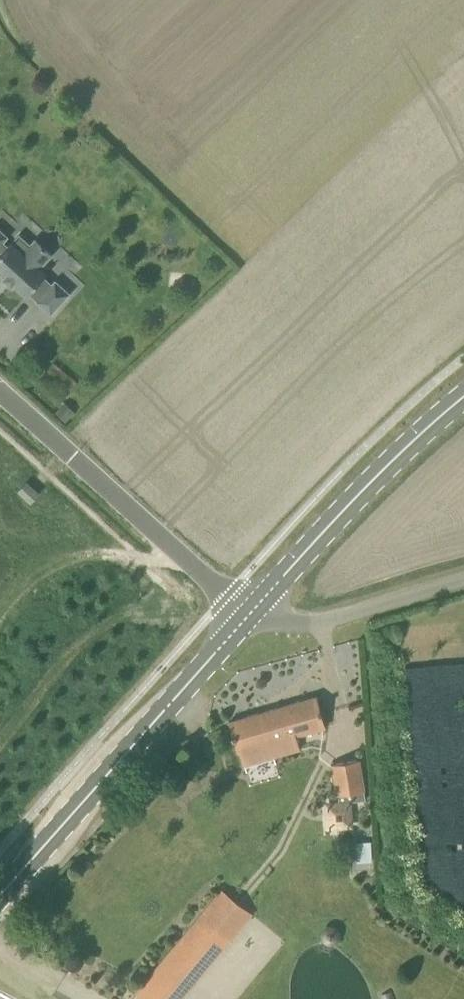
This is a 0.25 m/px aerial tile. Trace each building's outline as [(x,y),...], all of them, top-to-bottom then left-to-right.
[(19,257),(3,242),(7,237),(0,230),(0,249),(4,252),(0,256),(0,273),(4,277),(12,285),(13,284),(26,295),(47,272),(40,267),(52,254),(35,239),(19,257)] [(69,293),(56,281),(37,301),(51,313),(69,293)] [(39,493),(26,481),(19,489),(33,501),(39,493)] [(326,727),(320,707),(317,696),(229,721),(238,753),(269,744),(273,757),(302,749),(298,735),(326,727)] [(365,790),(360,760),(330,764),(335,795),(339,794),(340,802),(365,800),(364,790),(365,790)] [(351,804),(329,804),(329,821),(352,820),(351,804)] [(356,859),(372,858),(371,839),(355,840),(356,859)] [(141,998),(182,998),(254,913),(224,888),(200,916),(199,915),(134,993),(141,998)] [(382,998),(395,998),(392,991),(380,995),(382,998)]
